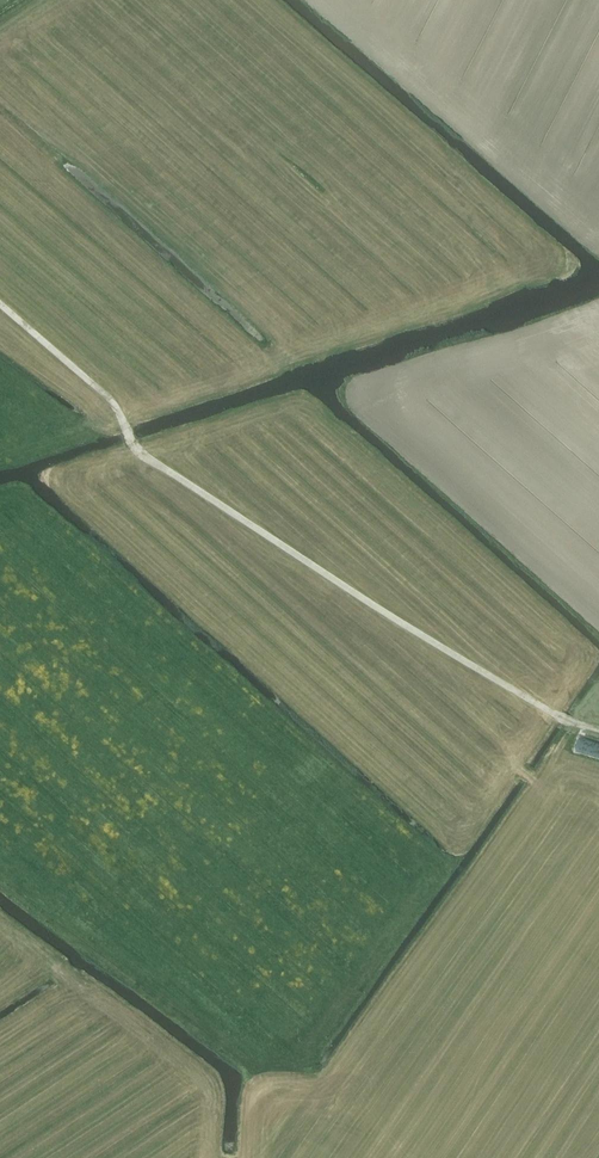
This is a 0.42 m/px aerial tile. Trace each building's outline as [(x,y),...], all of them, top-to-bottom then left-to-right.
[(578,753),(598,758),(598,743),(581,739),(578,753)]
